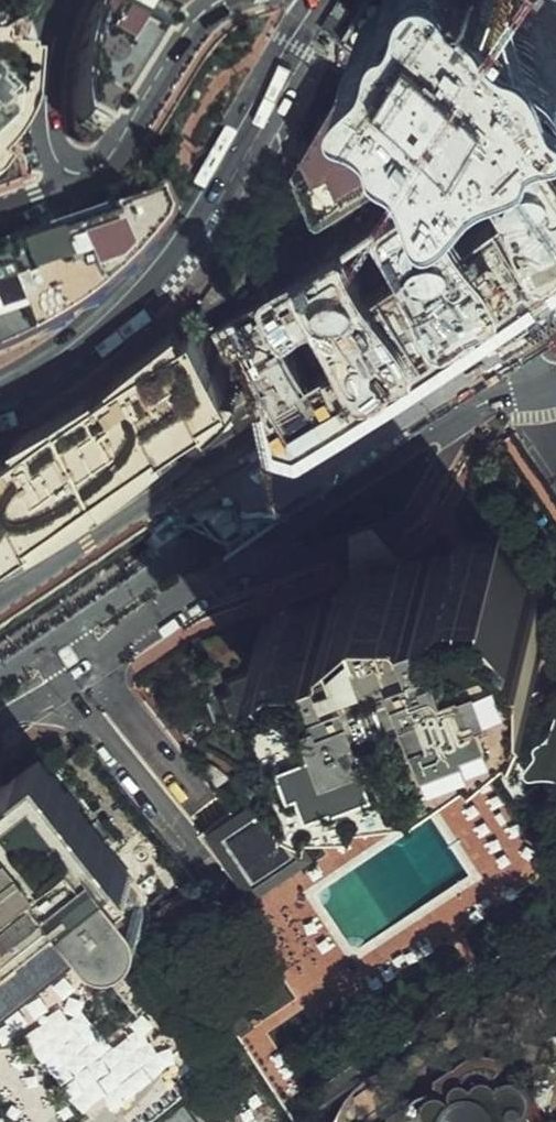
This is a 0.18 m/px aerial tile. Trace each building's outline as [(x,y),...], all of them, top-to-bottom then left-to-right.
[(122,0),(95,0),(85,21),(74,56),(71,96),(76,121),(94,134),(162,24),(122,0)] [(342,44),(449,136),(469,150),(555,91),(555,0),(371,0),(342,44)] [(348,62),(287,162),(317,215),(439,138),(348,62)] [(8,155),(17,129),(23,73),(1,68),(0,67),(0,165),(8,155)] [(469,150),(449,136),(216,300),(295,405),(555,243),(555,91),(469,150)] [(164,188),(72,223),(83,250),(100,282),(152,231),(171,200),(164,188)] [(2,356),(100,282),(83,250),(72,223),(29,238),(0,248),(0,357),(2,356)] [(1,550),(106,489),(115,490),(174,445),(176,436),(247,386),(198,320),(0,448),(0,552),(1,550)] [(466,734),(491,718),(517,698),(525,649),(528,621),(515,602),(493,584),(410,584),(364,581),(316,619),(257,647),(257,673),(260,696),(270,726),(287,748),(297,767),(318,777),(358,774),(411,768),(466,734)] [(551,722),(546,737),(533,746),(533,753),(532,759),(525,770),(529,777),(538,776),(555,778),(555,716),(551,722)] [(0,791),(0,956),(71,900),(95,930),(100,935),(106,938),(112,939),(120,939),(128,937),(135,934),(140,929),(144,923),(147,917),(148,910),(146,902),(142,894),(117,863),(123,858),(45,756),(0,791)] [(205,830),(244,889),(311,844),(271,786),(205,830)] [(13,1011),(42,988),(87,953),(96,945),(106,938),(100,935),(95,930),(71,900),(0,956),(0,1022),(13,1011)] [(358,1115),(358,1121),(526,1121),(527,1072),(504,1072),(504,1057),(437,1056),(437,1089),(415,1088),(414,1116),(358,1115)] [(162,1121),(201,1121),(186,1103),(162,1121)]
